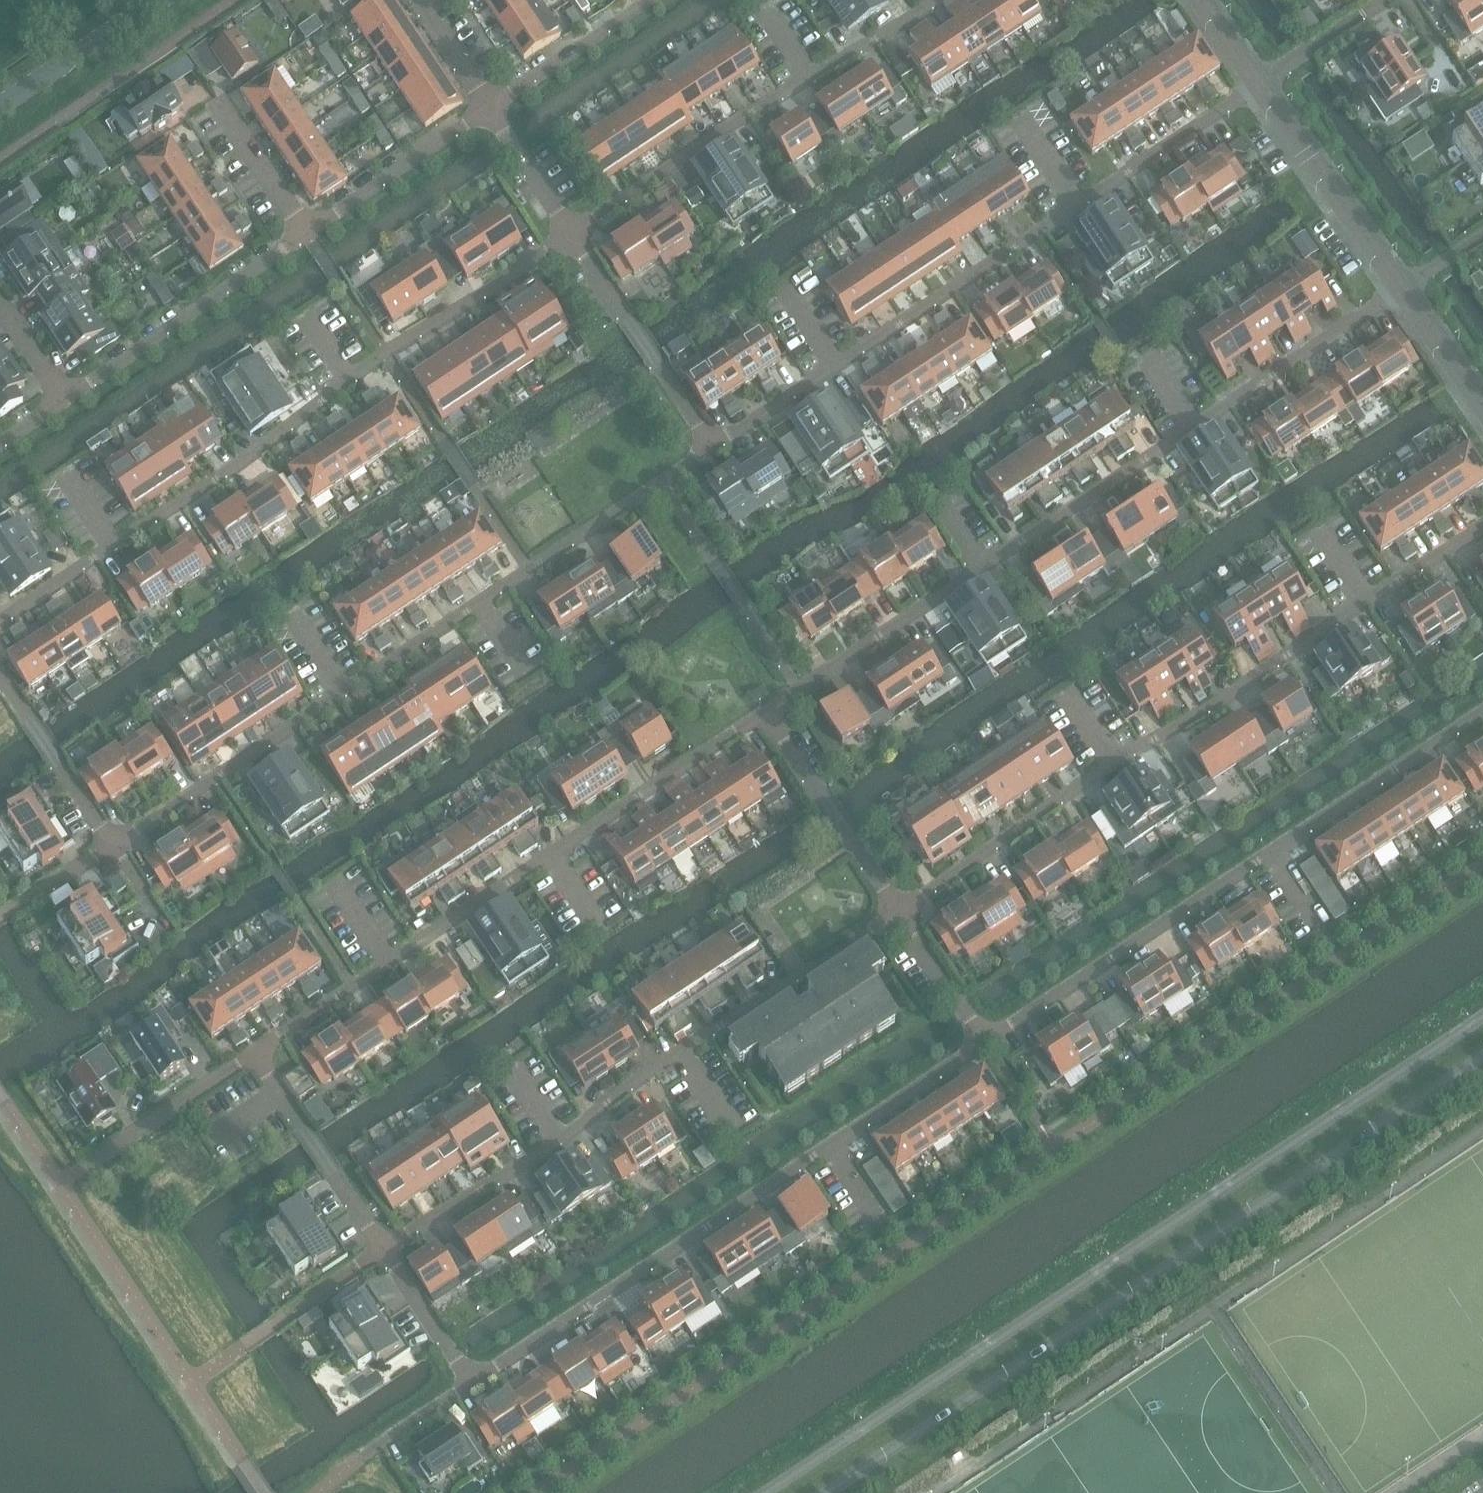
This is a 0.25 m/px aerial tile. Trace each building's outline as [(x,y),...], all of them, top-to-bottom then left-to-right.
[(264,2),(280,26),(289,19),(277,0),(268,0),(264,2)] [(343,9),(356,0),(336,0),(343,9)] [(403,14),(393,0),(381,0),(353,19),(366,39),(403,14)] [(536,0),(497,0),(488,6),(500,24),(536,0)] [(549,18),(537,0),(536,0),(500,24),(512,42),(549,18)] [(575,3),(582,13),(590,8),(584,0),(579,0),(575,3)] [(855,0),(826,0),(849,33),(868,20),(855,0)] [(884,0),(855,0),(868,20),(888,7),(884,0)] [(982,8),(972,14),(963,0),(962,0),(954,5),(961,15),(986,53),(1004,41),(982,8)] [(1003,0),(991,0),(991,1),(982,8),(1004,41),(1022,29),(1003,0)] [(1022,29),(1041,17),(1031,1),(1030,0),(1003,0),(1022,29)] [(1473,0),(1449,0),(1447,1),(1454,13),(1444,20),(1461,45),(1482,30),(1482,15),(1473,0)] [(1482,15),(1482,0),(1473,0),(1482,15)] [(986,53),(961,15),(954,5),(946,11),(956,25),(946,32),(968,65),(986,53)] [(378,57),(415,32),(403,14),(366,39),(378,57)] [(524,61),(561,36),(549,18),(512,42),(524,61)] [(838,26),(834,19),(827,24),(831,30),(838,26)] [(1313,31),(1306,21),(1300,25),(1306,35),(1313,31)] [(318,35),(309,22),(299,29),(307,42),(318,35)] [(968,65),(946,32),(936,38),(927,23),(918,29),(925,39),(950,77),(968,65)] [(1369,25),(1352,35),(1360,47),(1376,36),(1369,25)] [(950,77),(925,39),(918,29),(910,35),(919,49),(909,56),(932,90),(950,77)] [(758,67),(734,30),(715,42),(740,79),(758,67)] [(391,76),(428,52),(415,32),(378,57),(391,76)] [(259,65),(238,34),(212,51),(233,82),(259,65)] [(1220,71),(1197,38),(1179,50),(1212,101),(1218,97),(1212,88),(1211,89),(1205,81),(1220,71)] [(1380,41),(1355,58),(1375,87),(1384,81),(1414,61),(1406,49),(1404,51),(1399,44),(1387,52),(1380,41)] [(740,79),(715,42),(697,54),(722,91),(740,79)] [(337,60),(328,46),(320,51),(329,65),(337,60)] [(198,47),(188,54),(194,64),(204,57),(198,47)] [(1212,101),(1179,50),(1161,62),(1183,96),(1197,86),(1203,95),(1201,96),(1207,104),(1212,101)] [(403,94),(438,71),(440,70),(428,52),(391,76),(399,88),(395,90),(397,94),(401,91),(403,94)] [(722,91),(697,54),(679,66),(704,103),(722,91)] [(346,74),(337,60),(329,65),(338,79),(346,74)] [(913,72),(906,61),(893,69),(901,80),(913,72)] [(1375,87),(1365,94),(1384,123),(1395,117),(1419,100),(1412,89),(1424,81),(1419,75),(1422,73),(1414,61),(1384,81),(1375,87)] [(1183,96),(1161,62),(1143,74),(1176,125),(1182,121),(1177,112),(1175,113),(1169,105),(1183,96)] [(704,103),(679,66),(661,78),(691,124),(692,123),(686,115),(704,103)] [(887,93),(886,92),(870,68),(844,85),(865,117),(891,100),(896,108),(907,101),(897,86),(887,93)] [(415,112),(452,88),(440,70),(438,71),(403,94),(415,112)] [(255,116),(288,94),(275,74),(242,96),(255,116)] [(1176,125),(1143,74),(1125,86),(1147,119),(1161,110),(1167,118),(1165,120),(1171,128),(1176,125)] [(691,124),(661,78),(660,79),(666,87),(648,99),(673,135),(691,124)] [(181,111),(163,82),(150,91),(148,88),(133,98),(135,101),(122,109),(141,137),(153,129),(155,132),(171,122),(169,119),(181,111)] [(361,96),(352,82),(344,87),(353,101),(361,96)] [(865,117),(844,85),(818,103),(835,128),(825,134),(835,149),(845,142),(840,134),(865,117)] [(1147,119),(1125,86),(1107,98),(1141,148),(1146,145),(1140,136),(1139,137),(1133,129),(1147,119)] [(426,128),(463,104),(452,88),(415,112),(426,128)] [(1068,107),(1057,92),(1049,98),(1058,112),(1068,107)] [(267,134),(300,112),(288,94),(255,116),(267,134)] [(370,110),(361,96),(353,101),(362,115),(370,110)] [(1141,148),(1107,98),(1089,110),(1111,143),(1125,134),(1131,143),(1129,144),(1135,152),(1141,148)] [(673,135),(648,99),(631,110),(655,147),(673,135)] [(1426,105),(1416,112),(1424,122),(1434,115),(1426,105)] [(1465,118),(1469,124),(1464,127),(1468,132),(1452,143),(1466,164),(1482,153),(1482,106),(1465,118)] [(655,147),(631,110),(612,123),(637,159),(655,147)] [(1111,143),(1089,110),(1070,123),(1092,156),(1111,143)] [(279,152),(312,130),(300,112),(267,134),(279,152)] [(815,141),(798,116),(771,134),(793,166),(819,148),(824,156),(835,149),(825,134),(815,141)] [(377,137),(385,132),(376,118),(368,123),(377,137)] [(637,159),(612,123),(595,134),(619,171),(637,159)] [(291,170),(324,148),(312,130),(279,152),(291,170)] [(394,146),(385,132),(377,137),(386,151),(394,146)] [(619,171),(595,134),(576,147),(600,184),(619,171)] [(722,149),(713,154),(725,172),(753,214),(773,201),(745,159),(733,141),(722,149)] [(150,183),(183,161),(186,165),(194,159),(196,161),(204,155),(197,144),(188,150),(189,151),(181,157),(171,142),(137,164),(150,183)] [(767,144),(759,149),(766,160),(774,155),(767,144)] [(303,188),(336,166),(324,148),(291,170),(303,188)] [(1466,164),(1481,186),(1482,184),(1482,153),(1466,164)] [(705,160),(693,167),(705,185),(733,228),(753,214),(725,172),(713,154),(705,160)] [(1233,185),(1244,178),(1235,165),(1225,172),(1214,156),(1187,173),(1209,206),(1214,213),(1240,195),(1233,185)] [(1028,196),(1004,159),(985,172),(1010,209),(1028,196)] [(195,179),(186,165),(183,161),(150,183),(162,201),(195,179)] [(315,206),(348,183),(336,166),(303,188),(315,206)] [(1010,209),(985,172),(967,184),(991,221),(1010,209)] [(1187,173),(1162,190),(1152,197),(1171,226),(1181,220),(1183,222),(1209,206),(1187,173)] [(1267,175),(1258,181),(1266,192),(1274,186),(1267,175)] [(174,219),(207,197),(210,201),(218,195),(219,197),(228,191),(220,180),(212,186),(213,187),(204,193),(195,179),(162,201),(174,219)] [(102,196),(95,184),(82,192),(89,204),(102,196)] [(991,221),(967,184),(949,196),(973,233),(991,221)] [(15,186),(1,195),(0,193),(0,232),(5,228),(11,238),(35,222),(29,213),(32,211),(15,186)] [(973,233),(949,196),(931,208),(961,253),(962,253),(956,244),(973,233)] [(186,237),(219,215),(210,201),(207,197),(174,219),(186,237)] [(520,245),(503,220),(513,213),(504,199),(493,206),(498,213),(473,230),(495,262),(520,245)] [(1153,263),(1125,221),(1113,203),(1094,216),(1134,276),(1153,263)] [(134,220),(127,208),(119,214),(126,225),(134,220)] [(961,253),(931,208),(930,208),(935,217),(918,228),(943,265),(961,253)] [(665,209),(639,227),(660,259),(666,267),(692,249),(685,239),(695,232),(686,219),(676,226),(665,209)] [(198,255),(231,233),(234,237),(242,231),(243,233),(252,227),(244,216),(236,222),(237,223),(228,229),(219,215),(186,237),(198,255)] [(1134,276),(1094,216),(1074,229),(1092,257),(1082,263),(1096,284),(1106,277),(1114,290),(1134,276)] [(145,234),(136,220),(126,227),(135,241),(145,234)] [(14,284),(61,252),(42,223),(6,247),(13,258),(4,264),(8,270),(6,272),(14,284)] [(495,262),(473,230),(469,224),(443,241),(440,237),(429,243),(439,258),(449,251),(468,280),(495,262)] [(135,243),(124,227),(112,235),(123,251),(135,243)] [(639,227),(613,244),(624,261),(614,267),(622,280),(632,273),(634,276),(660,259),(639,227)] [(943,265),(918,228),(900,240),(925,277),(943,265)] [(244,252),(234,237),(231,233),(198,255),(210,274),(244,252)] [(1305,234),(1293,242),(1305,259),(1316,251),(1305,234)] [(1076,248),(1071,239),(1057,247),(1063,257),(1076,248)] [(925,277),(900,240),(882,252),(907,289),(925,277)] [(446,290),(429,265),(439,258),(429,243),(419,250),(424,258),(399,275),(395,269),(394,270),(419,308),(446,290)] [(137,247),(127,253),(133,263),(143,257),(137,247)] [(81,281),(61,252),(14,284),(22,296),(24,294),(29,301),(38,295),(44,305),(81,281)] [(907,289),(882,252),(864,264),(889,301),(907,289)] [(889,301),(864,264),(846,276),(871,313),(889,301)] [(1048,264),(1011,288),(1033,320),(1043,313),(1048,321),(1063,311),(1058,303),(1059,302),(1057,300),(1067,293),(1048,264)] [(359,275),(352,265),(343,272),(349,281),(359,275)] [(1336,309),(1308,266),(1289,278),(1312,312),(1321,306),(1327,315),(1336,309)] [(419,308),(394,270),(369,286),(368,284),(357,292),(367,306),(377,299),(394,324),(419,308)] [(1312,312),(1289,278),(1285,272),(1266,285),(1270,291),(1302,339),(1311,333),(1302,319),(1312,312)] [(150,286),(161,279),(156,273),(146,279),(150,286)] [(871,313),(846,276),(828,288),(852,325),(871,313)] [(91,315),(80,299),(88,293),(81,281),(44,305),(51,315),(42,321),(47,328),(44,329),(52,341),(91,315)] [(1011,288),(985,305),(996,321),(986,328),(995,341),(1005,334),(1007,337),(1033,320),(1011,288)] [(175,301),(168,290),(158,297),(165,307),(175,301)] [(1302,339),(1270,291),(1253,303),(1275,336),(1285,330),(1294,344),(1302,339)] [(568,332),(542,292),(505,317),(513,328),(533,360),(552,347),(550,344),(568,332)] [(1275,336),(1253,303),(1235,314),(1267,363),(1275,357),(1266,343),(1275,336)] [(1184,320),(1176,310),(1165,317),(1173,328),(1184,320)] [(992,355),(970,321),(955,331),(950,323),(951,322),(946,313),(940,317),(974,367),(992,355)] [(1267,363),(1235,314),(1217,326),(1240,360),(1249,354),(1258,368),(1267,363)] [(83,363),(119,339),(111,326),(102,332),(91,315),(52,341),(60,353),(63,352),(67,358),(76,352),(83,363)] [(533,360),(513,328),(505,317),(487,329),(516,372),(533,360)] [(974,367),(940,317),(935,320),(940,329),(942,328),(947,336),(933,346),(956,379),(974,367)] [(1240,360),(1217,326),(1214,320),(1187,338),(1201,359),(1208,355),(1227,382),(1236,376),(1230,366),(1240,360)] [(780,363),(770,347),(778,341),(768,326),(741,343),(773,392),(778,388),(773,380),(771,381),(765,372),(780,363)] [(516,372),(487,329),(469,341),(498,384),(516,372)] [(584,349),(576,336),(568,341),(577,354),(584,349)] [(956,379),(933,346),(919,355),(914,346),(915,345),(910,337),(905,340),(938,391),(956,379)] [(1409,349),(1399,355),(1388,339),(1362,356),(1383,389),(1409,371),(1407,368),(1417,362),(1409,349)] [(938,391),(905,340),(899,344),(904,353),(906,352),(912,360),(897,370),(920,403),(938,391)] [(498,384),(469,341),(451,353),(479,396),(498,384)] [(773,392),(741,343),(723,355),(744,387),(757,378),(763,386),(762,387),(767,396),(773,392)] [(15,366),(7,354),(5,356),(0,349),(0,376),(15,366)] [(279,393),(251,350),(231,364),(271,424),(290,411),(279,393)] [(479,396),(451,353),(433,365),(462,408),(479,396)] [(744,387),(723,355),(705,367),(737,416),(742,412),(737,404),(735,405),(729,396),(744,387)] [(1383,389),(1362,356),(1335,374),(1346,390),(1336,397),(1345,409),(1355,403),(1357,406),(1383,389)] [(920,403),(897,370),(883,379),(878,370),(879,369),(874,361),(868,364),(902,415),(920,403)] [(271,424),(231,364),(211,377),(251,437),(271,424)] [(902,415),(868,364),(863,368),(868,377),(870,376),(875,384),(861,394),(883,427),(902,415)] [(462,408),(433,365),(414,377),(443,421),(462,408)] [(16,392),(25,387),(21,380),(23,378),(15,366),(0,376),(0,419),(23,403),(16,392)] [(737,416),(705,367),(686,380),(707,412),(722,402),(727,410),(726,411),(731,420),(737,416)] [(1335,416),(1345,409),(1336,397),(1327,403),(1316,387),(1290,404),(1311,436),(1337,419),(1335,416)] [(1136,429),(1113,395),(1109,389),(1090,402),(1094,408),(1126,456),(1135,450),(1125,436),(1136,429)] [(421,432),(399,399),(384,409),(378,401),(380,400),(374,391),(369,395),(380,412),(402,445),(421,432)] [(402,445),(380,412),(369,395),(363,398),(369,407),(370,406),(376,414),(362,424),(384,457),(402,445)] [(870,455),(841,412),(830,395),(810,408),(850,468),(870,455)] [(221,443),(192,400),(173,412),(202,455),(221,443)] [(1311,436),(1290,404),(1263,422),(1274,438),(1264,445),(1273,457),(1283,451),(1285,454),(1311,436)] [(850,468),(810,408),(790,421),(830,481),(850,468)] [(1126,456),(1094,408),(1076,420),(1099,454),(1108,447),(1118,462),(1126,456)] [(202,455),(173,412),(156,424),(190,475),(191,475),(185,467),(202,455)] [(384,457),(362,424),(348,433),(342,424),(344,423),(338,415),(333,419),(344,436),(366,469),(384,457)] [(366,469),(344,436),(333,419),(327,422),(333,431),(334,430),(340,438),(326,448),(348,481),(366,469)] [(1099,454),(1076,420),(1058,432),(1090,480),(1099,474),(1089,460),(1099,454)] [(190,475),(156,424),(155,425),(160,433),(143,444),(172,487),(190,475)] [(1258,486),(1230,443),(1218,425),(1198,439),(1238,499),(1258,486)] [(1090,480),(1058,432),(1040,444),(1063,477),(1072,471),(1082,485),(1090,480)] [(348,481),(326,448),(312,457),(306,448),(308,447),(302,439),(297,443),(308,460),(330,493),(348,481)] [(1238,499),(1198,439),(1178,452),(1218,512),(1238,499)] [(1253,454),(1255,442),(1243,440),(1241,452),(1253,454)] [(330,493),(308,460),(297,443),(291,446),(297,455),(298,454),(304,462),(289,472),(311,505),(330,493)] [(172,487),(143,444),(125,456),(154,499),(172,487)] [(1063,477),(1040,444),(1022,456),(1054,504),(1063,498),(1053,484),(1063,477)] [(1468,447),(1450,460),(1482,510),(1482,498),(1481,499),(1476,490),(1482,485),(1482,469),(1468,447)] [(779,480),(789,473),(781,461),(771,467),(760,451),(734,468),(760,508),(776,498),(770,490),(781,483),(779,480)] [(154,499),(125,456),(106,469),(135,512),(154,499)] [(1054,504),(1022,456),(1005,467),(1027,501),(1036,495),(1046,509),(1054,504)] [(1482,510),(1450,460),(1432,472),(1454,505),(1468,495),(1473,504),(1472,505),(1477,514),(1482,510)] [(1027,501),(1005,467),(1001,461),(974,479),(989,501),(996,496),(1014,523),(1023,517),(1017,508),(1027,501)] [(760,508),(734,468),(708,486),(719,502),(708,509),(717,522),(727,515),(729,518),(740,511),(745,519),(760,508)] [(1454,505),(1432,472),(1414,484),(1447,534),(1453,530),(1447,522),(1445,523),(1440,514),(1454,505)] [(1188,483),(1183,476),(1176,482),(1181,488),(1188,483)] [(1447,534),(1414,484),(1396,496),(1418,529),(1432,519),(1437,528),(1436,529),(1442,538),(1447,534)] [(288,494),(277,501),(266,485),(240,502),(262,534),(288,517),(286,514),(296,507),(288,494)] [(1172,514),(1155,489),(1129,506),(1150,538),(1175,521),(1181,529),(1192,522),(1182,508),(1172,514)] [(1418,529),(1396,496),(1378,507),(1411,558),(1416,554),(1411,546),(1409,547),(1404,538),(1418,529)] [(262,534),(240,502),(214,519),(225,536),(215,543),(223,555),(234,549),(236,552),(262,534)] [(1150,538),(1129,506),(1103,524),(1120,549),(1110,555),(1119,570),(1130,563),(1125,555),(1150,538)] [(1411,558),(1378,507),(1359,520),(1381,553),(1396,543),(1402,552),(1400,553),(1405,561),(1411,558)] [(11,514),(0,521),(0,540),(31,587),(51,574),(11,514)] [(502,548),(480,515),(461,527),(484,560),(479,563),(485,572),(483,573),(489,581),(500,574),(494,565),(493,566),(487,558),(502,548)] [(936,558),(923,538),(933,531),(925,519),(888,543),(910,575),(936,558)] [(58,526),(44,536),(55,553),(69,543),(58,526)] [(484,560),(461,527),(443,539),(465,572),(479,563),(484,560)] [(660,566),(639,534),(612,552),(628,578),(618,584),(628,599),(639,592),(634,584),(660,566)] [(1100,562),(1083,537),(1058,554),(1079,586),(1103,569),(1109,577),(1119,570),(1110,555),(1100,562)] [(465,572),(443,539),(425,551),(447,584),(443,587),(449,596),(447,597),(453,605),(464,598),(458,589),(457,590),(451,582),(465,572)] [(0,540),(0,583),(11,600),(31,587),(0,540)] [(202,551),(192,558),(181,542),(155,559),(177,591),(203,574),(201,571),(211,564),(202,551)] [(910,575),(888,543),(852,567),(861,579),(871,573),(883,592),(910,575)] [(447,584),(425,551),(407,563),(429,596),(443,587),(447,584)] [(1083,591),(1079,586),(1058,554),(1031,572),(1048,597),(1037,603),(1047,618),(1058,611),(1057,609),(1083,591)] [(177,591),(155,559),(129,576),(140,593),(130,600),(138,612),(148,605),(150,608),(177,591)] [(429,596),(407,563),(389,575),(411,608),(407,611),(413,619),(411,620),(417,629),(428,621),(422,613),(421,614),(415,605),(429,596)] [(618,606),(628,599),(618,584),(609,591),(592,565),(565,583),(586,615),(590,621),(616,604),(618,606)] [(864,605),(851,586),(861,579),(852,567),(816,591),(838,623),(864,605)] [(1311,627),(1298,608),(1308,601),(1320,593),(1308,574),(1296,582),(1286,567),(1267,580),(1299,628),(1303,633),(1311,627)] [(411,608),(389,575),(370,587),(393,620),(407,611),(411,608)] [(326,586),(320,576),(313,581),(319,590),(326,586)] [(1299,628),(1267,580),(1249,592),(1272,625),(1281,619),(1291,634),(1299,628)] [(1027,641),(998,599),(986,582),(967,594),(1007,655),(1027,641)] [(586,615),(565,583),(540,600),(556,625),(546,632),(556,647),(567,639),(562,632),(586,615)] [(393,620),(370,587),(352,599),(374,632),(371,635),(377,643),(375,644),(381,653),(392,645),(386,637),(385,638),(379,629),(393,620)] [(1475,617),(1458,592),(1447,599),(1440,588),(1433,592),(1431,590),(1419,598),(1445,637),(1475,617)] [(1481,596),(1476,590),(1472,593),(1476,599),(1481,596)] [(838,623),(816,591),(780,615),(788,627),(799,621),(812,640),(838,623)] [(1272,625),(1249,592),(1231,604),(1263,652),(1272,646),(1262,632),(1272,625)] [(1007,655),(967,594),(947,608),(959,625),(987,668),(1007,655)] [(121,629),(100,597),(83,609),(104,640),(121,629)] [(1445,637),(1419,598),(1407,606),(1409,608),(1402,613),(1410,624),(1399,631),(1416,656),(1445,637)] [(374,632),(352,599),(334,611),(356,645),(371,635),(374,632)] [(85,653),(65,621),(67,619),(62,611),(63,610),(58,601),(47,609),(52,617),(54,616),(59,624),(47,633),(68,665),(66,665),(71,673),(90,660),(85,653)] [(1231,604),(1212,616),(1235,650),(1245,643),(1259,664),(1268,658),(1263,652),(1231,604)] [(104,640),(83,609),(67,619),(65,621),(85,653),(104,640)] [(1212,665),(1200,647),(1207,642),(1193,620),(1166,638),(1170,644),(1202,692),(1211,686),(1202,672),(1212,665)] [(147,636),(138,622),(130,627),(139,641),(147,636)] [(50,677),(29,645),(31,643),(26,635),(27,633),(22,625),(11,632),(16,641),(18,640),(24,648),(9,658),(30,690),(50,677)] [(1359,681),(1389,661),(1372,636),(1362,643),(1354,631),(1347,636),(1346,634),(1334,642),(1359,681)] [(68,665),(47,633),(31,643),(29,645),(50,677),(66,665),(68,665)] [(955,638),(944,645),(947,649),(958,643),(955,638)] [(1359,681),(1334,642),(1321,650),(1323,652),(1316,656),(1324,668),(1313,675),(1330,700),(1359,681)] [(1202,692),(1170,644),(1153,656),(1175,689),(1185,683),(1194,698),(1202,692)] [(937,672),(920,647),(895,664),(916,696),(941,679),(946,687),(957,680),(947,666),(937,672)] [(474,667),(462,648),(443,660),(472,704),(490,691),(483,680),(489,677),(480,664),(474,667)] [(302,694),(273,650),(254,663),(284,706),(302,694)] [(1175,689),(1153,656),(1135,668),(1167,716),(1175,710),(1166,696),(1175,689)] [(472,704),(443,660),(425,672),(454,716),(472,704)] [(284,706),(254,663),(236,675),(265,718),(284,706)] [(920,702),(916,696),(895,664),(868,682),(885,707),(875,714),(884,728),(895,721),(894,719),(920,702)] [(1167,716),(1135,668),(1116,680),(1138,714),(1149,707),(1158,721),(1167,716)] [(454,716),(425,672),(406,685),(412,693),(436,728),(436,727),(454,716)] [(265,718),(236,675),(218,687),(247,730),(265,718)] [(1311,717),(1289,685),(1262,703),(1279,728),(1270,734),(1280,749),(1289,742),(1284,735),(1311,717)] [(247,730),(218,687),(201,699),(229,742),(247,730)] [(436,728),(412,693),(395,705),(423,748),(442,735),(436,727),(436,728)] [(865,720),(848,695),(821,713),(842,745),(869,727),(874,735),(884,728),(875,714),(865,720)] [(229,742),(201,699),(182,711),(211,754),(229,742)] [(423,748),(395,705),(376,717),(405,760),(423,748)] [(671,745),(646,707),(619,725),(618,723),(608,730),(617,744),(627,737),(644,762),(671,745)] [(211,754),(182,711),(164,723),(192,767),(211,754)] [(1280,749),(1270,734),(1259,741),(1243,716),(1217,733),(1242,771),(1267,755),(1268,756),(1280,749)] [(405,760),(376,717),(359,729),(387,772),(405,760)] [(1073,764),(1044,721),(1025,733),(1054,777),(1073,764)] [(163,766),(151,747),(161,740),(152,727),(116,751),(138,783),(163,766)] [(387,772),(359,729),(341,741),(369,784),(387,772)] [(626,779),(608,751),(617,744),(608,730),(597,737),(604,748),(579,764),(600,796),(626,779)] [(1054,777),(1025,733),(1007,745),(1036,789),(1054,777)] [(1242,771),(1217,733),(1190,751),(1207,776),(1197,783),(1207,797),(1218,790),(1212,782),(1237,766),(1241,772),(1242,771)] [(369,784),(341,741),(322,753),(350,796),(369,784)] [(1036,789),(1007,745),(989,757),(1018,800),(1036,789)] [(1466,757),(1477,773),(1467,780),(1476,793),(1482,788),(1482,746),(1466,757)] [(781,790),(752,747),(743,754),(749,763),(739,770),(761,803),(765,809),(785,796),(781,791),(781,790)] [(138,783),(116,751),(80,775),(88,788),(98,781),(111,801),(138,783)] [(330,815),(302,773),(290,755),(270,768),(310,828),(330,815)] [(1018,800),(989,757),(971,769),(1000,812),(1018,800)] [(761,803),(739,770),(730,776),(720,761),(712,766),(718,776),(744,815),(761,803)] [(1465,796),(1442,763),(1424,776),(1446,809),(1465,796)] [(600,796),(579,764),(553,781),(548,773),(537,781),(547,795),(557,788),(574,813),(600,796)] [(744,815),(718,776),(712,766),(703,772),(713,787),(704,793),(726,827),(744,815)] [(310,828),(270,768),(250,781),(290,841),(310,828)] [(1000,812),(971,769),(953,781),(982,824),(1000,812)] [(1154,829),(1184,809),(1160,773),(1149,780),(1143,771),(1137,776),(1135,774),(1123,782),(1154,829)] [(1446,809),(1424,776),(1406,788),(1428,821),(1446,809)] [(982,824),(953,781),(935,793),(956,825),(964,836),(982,824)] [(1154,829),(1123,782),(1111,790),(1112,792),(1106,796),(1112,805),(1101,812),(1125,848),(1154,829)] [(726,827),(704,793),(694,799),(684,785),(676,790),(682,800),(708,839),(726,827)] [(1428,821),(1406,788),(1388,799),(1410,833),(1428,821)] [(48,816),(51,815),(33,789),(8,806),(12,812),(8,815),(11,820),(0,827),(0,837),(9,851),(52,823),(48,816)] [(708,839),(682,800),(676,790),(667,796),(677,811),(668,817),(690,851),(708,839)] [(539,826),(516,792),(497,805),(529,853),(538,847),(528,833),(539,826)] [(964,836),(956,825),(935,793),(919,804),(922,807),(900,821),(927,861),(964,836)] [(545,806),(538,797),(531,802),(537,811),(545,806)] [(1410,833),(1388,799),(1370,811),(1392,845),(1410,833)] [(529,853),(497,805),(479,817),(502,850),(511,844),(521,858),(529,853)] [(885,823),(899,815),(893,807),(880,816),(885,823)] [(502,850),(479,817),(474,808),(456,820),(462,829),(493,876),(502,871),(492,857),(502,850)] [(690,851),(668,817),(658,823),(648,809),(640,814),(646,824),(672,863),(690,851)] [(1392,845),(1370,811),(1352,823),(1374,857),(1392,845)] [(672,863),(646,824),(640,814),(631,820),(641,835),(632,841),(654,874),(672,863)] [(64,851),(74,844),(58,819),(52,823),(9,851),(24,873),(40,863),(43,868),(65,853),(64,851)] [(228,848),(238,841),(230,829),(220,835),(208,819),(182,836),(209,876),(235,858),(228,848)] [(1374,857),(1352,823),(1334,835),(1356,869),(1374,857)] [(493,876),(462,829),(444,841),(466,874),(475,868),(485,882),(493,876)] [(1098,840),(1088,847),(1077,830),(1051,847),(1073,880),(1098,863),(1097,860),(1107,853),(1098,840)] [(767,837),(768,834),(765,832),(762,832),(760,833),(759,836),(760,839),(762,840),(765,840),(767,837)] [(1455,833),(1444,840),(1452,852),(1463,845),(1455,833)] [(1356,869),(1334,835),(1315,848),(1337,881),(1356,869)] [(209,876),(182,836),(156,853),(167,870),(157,877),(165,889),(176,883),(178,886),(188,879),(193,886),(209,876)] [(654,874),(632,841),(622,847),(616,838),(606,844),(635,887),(639,893),(658,880),(654,874)] [(466,874),(444,841),(426,853),(457,900),(466,895),(456,881),(466,874)] [(457,900),(426,853),(420,845),(402,857),(430,898),(439,892),(449,906),(457,900)] [(1073,880),(1051,847),(1025,865),(1036,881),(1026,888),(1034,901),(1044,894),(1046,897),(1073,880)] [(430,898),(402,857),(376,874),(391,897),(399,892),(417,920),(418,919),(426,913),(420,904),(430,898)] [(1418,859),(1408,866),(1413,875),(1424,868),(1418,859)] [(1314,860),(1301,869),(1306,876),(1319,868),(1314,860)] [(1143,863),(1126,875),(1134,885),(1151,874),(1143,863)] [(616,871),(611,864),(602,871),(606,878),(616,871)] [(1319,868),(1306,876),(1310,884),(1324,875),(1319,868)] [(124,886),(117,875),(109,880),(116,891),(124,886)] [(1324,875),(1310,884),(1315,891),(1329,882),(1324,875)] [(1329,882),(1315,891),(1320,899),(1334,890),(1329,882)] [(1016,895),(1005,901),(995,885),(968,903),(995,943),(1021,925),(1014,914),(1024,908),(1016,895)] [(69,886),(50,899),(56,909),(76,896),(69,886)] [(115,917),(121,914),(104,889),(93,896),(92,894),(70,909),(73,913),(58,924),(73,946),(115,917)] [(1334,890),(1320,899),(1322,901),(1325,906),(1339,897),(1334,890)] [(1339,897),(1325,906),(1330,914),(1344,905),(1339,897)] [(549,961),(521,918),(509,901),(489,914),(529,974),(549,961)] [(1270,911),(1260,918),(1249,901),(1223,918),(1245,951),(1271,933),(1269,930),(1279,924),(1270,911)] [(995,943),(968,903),(942,920),(953,936),(943,943),(952,956),(962,949),(964,952),(974,945),(979,953),(995,943)] [(1349,912),(1344,905),(1330,914),(1335,921),(1349,912)] [(529,974),(489,914),(470,927),(510,987),(529,974)] [(139,948),(122,922),(120,924),(115,917),(73,946),(87,967),(102,957),(105,962),(110,959),(114,965),(139,948)] [(1245,951),(1223,918),(1197,936),(1208,952),(1198,959),(1206,972),(1216,965),(1218,968),(1245,951)] [(765,958),(742,924),(723,937),(755,985),(764,979),(754,965),(765,958)] [(322,967),(300,933),(281,946),(314,996),(320,993),(314,984),(312,985),(307,976),(322,967)] [(783,946),(776,936),(766,942),(773,952),(783,946)] [(755,985),(723,937),(705,949),(728,983),(737,976),(747,991),(755,985)] [(314,996),(281,946),(263,958),(285,991),(299,982),(305,990),(303,991),(309,1000),(314,996)] [(476,960),(468,949),(457,956),(465,967),(476,960)] [(728,983),(705,949),(687,961),(719,1009),(728,1003),(718,989),(728,983)] [(875,1031),(891,1021),(893,1023),(895,1022),(875,992),(868,983),(883,972),(882,970),(879,972),(869,956),(871,954),(870,952),(808,993),(814,1002),(798,1013),(792,1004),(730,1045),(732,1047),(734,1045),(745,1061),(742,1063),(744,1065),(759,1055),(765,1064),(785,1095),(787,1094),(785,1091),(801,1081),(803,1083),(877,1034),(875,1031)] [(285,991),(263,958),(245,970),(278,1020),(284,1016),(278,1008),(277,1009),(271,1000),(285,991)] [(1193,988),(1176,963),(1165,970),(1158,958),(1151,963),(1149,960),(1137,968),(1163,1007),(1193,988)] [(719,1009),(687,961),(669,973),(692,1007),(701,1000),(711,1015),(719,1009)] [(458,976),(448,983),(437,967),(411,984),(433,1016),(459,999),(457,996),(467,989),(458,976)] [(1195,967),(1187,972),(1192,980),(1200,975),(1195,967)] [(1163,1007),(1137,968),(1125,976),(1127,979),(1120,983),(1126,992),(1115,999),(1134,1027),(1163,1007)] [(278,1020),(245,970),(227,982),(249,1015),(263,1006),(269,1014),(267,1015),(273,1024),(278,1020)] [(692,1007),(669,973),(651,985),(683,1033),(692,1027),(682,1013),(692,1007)] [(249,1015),(227,982),(209,994),(242,1044),(248,1040),(242,1032),(241,1033),(235,1024),(249,1015)] [(433,1016),(411,984),(385,1001),(396,1018),(386,1024),(395,1037),(404,1031),(406,1033),(433,1016)] [(683,1033),(651,985),(632,997),(655,1031),(665,1024),(675,1038),(683,1033)] [(242,1044),(209,994),(190,1006),(212,1039),(227,1030),(233,1038),(231,1039),(237,1048),(242,1044)] [(1117,1012),(1111,1002),(1104,1007),(1110,1017),(1117,1012)] [(1110,1017),(1104,1007),(1094,1013),(1100,1023),(1110,1017)] [(638,1054),(621,1029),(631,1022),(621,1008),(611,1015),(616,1023),(591,1040),(612,1071),(638,1054)] [(184,1065),(166,1038),(176,1031),(161,1009),(143,1021),(149,1029),(133,1040),(161,1081),(184,1065)] [(385,1044),(395,1037),(386,1024),(376,1031),(365,1014),(339,1032),(361,1064),(387,1047),(385,1044)] [(1110,1048),(1093,1023),(1083,1030),(1075,1018),(1068,1022),(1067,1020),(1055,1028),(1081,1067),(1110,1048)] [(1081,1067),(1055,1028),(1042,1036),(1044,1038),(1037,1043),(1045,1055),(1034,1062),(1051,1087),(1081,1067)] [(361,1064),(339,1032),(313,1049),(324,1065),(314,1072),(322,1085),(333,1078),(335,1081),(361,1064)] [(612,1071),(591,1040),(565,1057),(560,1049),(549,1056),(559,1070),(569,1064),(585,1089),(612,1071)] [(116,1111),(98,1084),(109,1076),(94,1053),(82,1061),(86,1068),(59,1086),(88,1129),(100,1122),(104,1124),(112,1119),(112,1114),(116,1111)] [(316,1089),(302,1068),(284,1080),(298,1101),(316,1089)] [(1005,1101),(983,1068),(964,1081),(986,1114),(1005,1101)] [(39,1091),(41,1083),(39,1079),(30,1085),(36,1094),(39,1091)] [(469,1095),(482,1086),(477,1079),(464,1087),(469,1095)] [(986,1114),(964,1081),(946,1093),(968,1126),(986,1114)] [(968,1126),(946,1093),(928,1105),(950,1138),(968,1126)] [(503,1139),(477,1100),(456,1114),(453,1110),(438,1121),(466,1164),(503,1139)] [(950,1138),(928,1105),(910,1117),(932,1150),(950,1138)] [(686,1139),(670,1114),(659,1121),(651,1109),(645,1114),(643,1111),(631,1119),(633,1122),(657,1158),(686,1139)] [(932,1150),(910,1117),(892,1129),(914,1162),(932,1150)] [(657,1158),(633,1122),(631,1119),(619,1127),(621,1130),(614,1134),(622,1146),(611,1153),(628,1178),(657,1158)] [(466,1164),(438,1121),(420,1133),(448,1176),(466,1164)] [(914,1162),(892,1129),(874,1141),(896,1174),(914,1162)] [(448,1176),(420,1133),(402,1145),(430,1188),(448,1176)] [(430,1188),(402,1145),(384,1157),(412,1200),(430,1188)] [(581,1204),(611,1185),(594,1160),(584,1167),(576,1155),(569,1160),(568,1157),(556,1165),(581,1204)] [(412,1200),(384,1157),(365,1169),(394,1212),(412,1200)] [(716,1164),(712,1157),(704,1162),(708,1169),(716,1164)] [(877,1160),(864,1169),(869,1177),(882,1168),(877,1160)] [(581,1204),(556,1165),(544,1173),(545,1176),(538,1180),(546,1192),(535,1199),(552,1224),(581,1204)] [(882,1168),(869,1177),(874,1185),(887,1176),(882,1168)] [(887,1176),(874,1185),(879,1192),(892,1183),(887,1176)] [(892,1183),(879,1192),(883,1199),(897,1190),(892,1183)] [(828,1218),(807,1186),(780,1204),(796,1230),(787,1236),(797,1250),(807,1244),(802,1236),(828,1218)] [(897,1190),(883,1199),(888,1206),(902,1197),(897,1190)] [(324,1226),(320,1220),(322,1218),(305,1192),(280,1209),(284,1215),(279,1218),(282,1223),(267,1233),(281,1255),(324,1226)] [(907,1206),(902,1197),(888,1206),(894,1215),(907,1206)] [(535,1218),(525,1225),(508,1199),(482,1217),(507,1255),(533,1238),(534,1240),(545,1232),(535,1218)] [(777,1243),(758,1214),(732,1232),(757,1270),(783,1253),(786,1258),(797,1250),(787,1236),(777,1243)] [(507,1255),(482,1217),(456,1234),(473,1259),(463,1266),(473,1280),(483,1273),(478,1266),(503,1249),(507,1255)] [(348,1257),(331,1232),(329,1233),(324,1226),(281,1255),(296,1276),(311,1266),(314,1271),(319,1268),(323,1274),(348,1257)] [(757,1270),(732,1232),(706,1249),(722,1274),(712,1281),(706,1286),(712,1295),(718,1290),(722,1295),(733,1288),(732,1286),(757,1270)] [(473,1280),(463,1266),(453,1272),(436,1247),(409,1265),(435,1303),(461,1286),(462,1287),(473,1280)] [(671,1277),(659,1285),(685,1324),(714,1304),(698,1279),(687,1286),(679,1275),(672,1279),(671,1277)] [(649,1311),(629,1324),(644,1346),(653,1340),(655,1343),(685,1324),(659,1285),(647,1293),(648,1295),(642,1300),(649,1311)] [(387,1321),(382,1314),(385,1312),(368,1287),(343,1303),(347,1309),(342,1312),(345,1317),(330,1328),(344,1350),(387,1321)] [(411,1352),(394,1326),(392,1327),(387,1321),(344,1350),(359,1371),(374,1360),(377,1366),(382,1363),(386,1369),(411,1352)] [(625,1358),(635,1351),(627,1338),(617,1345),(606,1328),(580,1346),(606,1386),(632,1368),(625,1358)] [(606,1386),(580,1346),(553,1363),(564,1380),(555,1386),(563,1399),(573,1392),(575,1395),(600,1379),(605,1386),(606,1386)] [(553,1406),(563,1399),(555,1386),(545,1393),(534,1376),(508,1393),(529,1426),(555,1408),(553,1406)] [(529,1426),(508,1393),(481,1411),(492,1427),(482,1434),(491,1447),(501,1440),(503,1443),(529,1426)] [(484,1463),(466,1436),(459,1440),(453,1430),(418,1454),(425,1464),(420,1467),(431,1483),(462,1463),(468,1473),(484,1463)]
